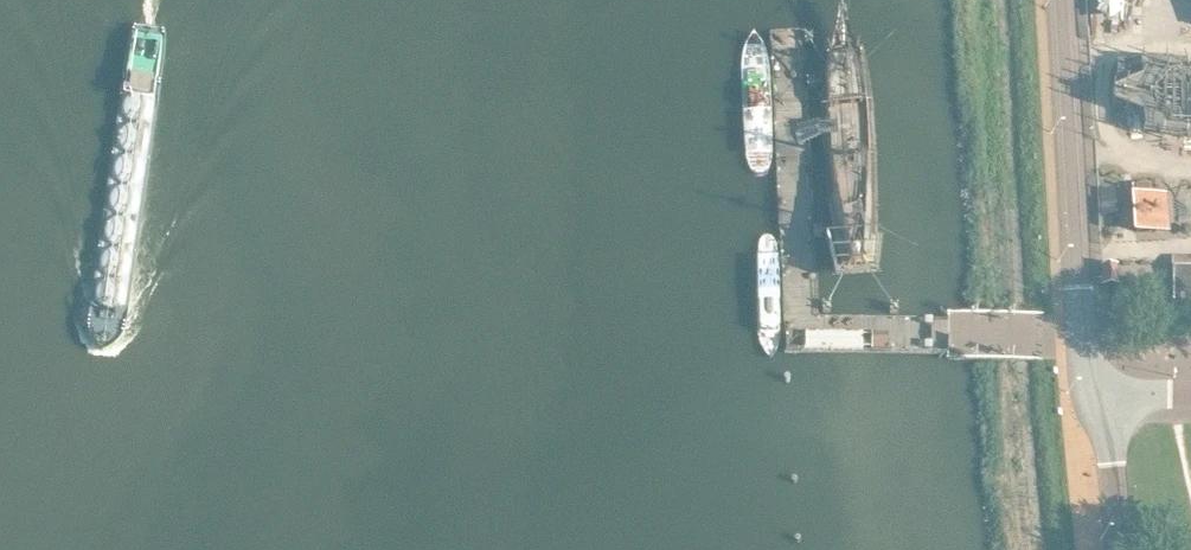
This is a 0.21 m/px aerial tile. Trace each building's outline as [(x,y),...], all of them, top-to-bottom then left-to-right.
[(876,47),(856,1),(840,47),(837,131),(854,261),(858,266),(868,267),(875,262),(886,130),(876,47)] [(1141,220),(1175,218),(1174,179),(1158,180),(1158,168),(1140,169),(1141,220)] [(1183,295),(1190,295),(1190,266),(1183,266),(1183,295)]
